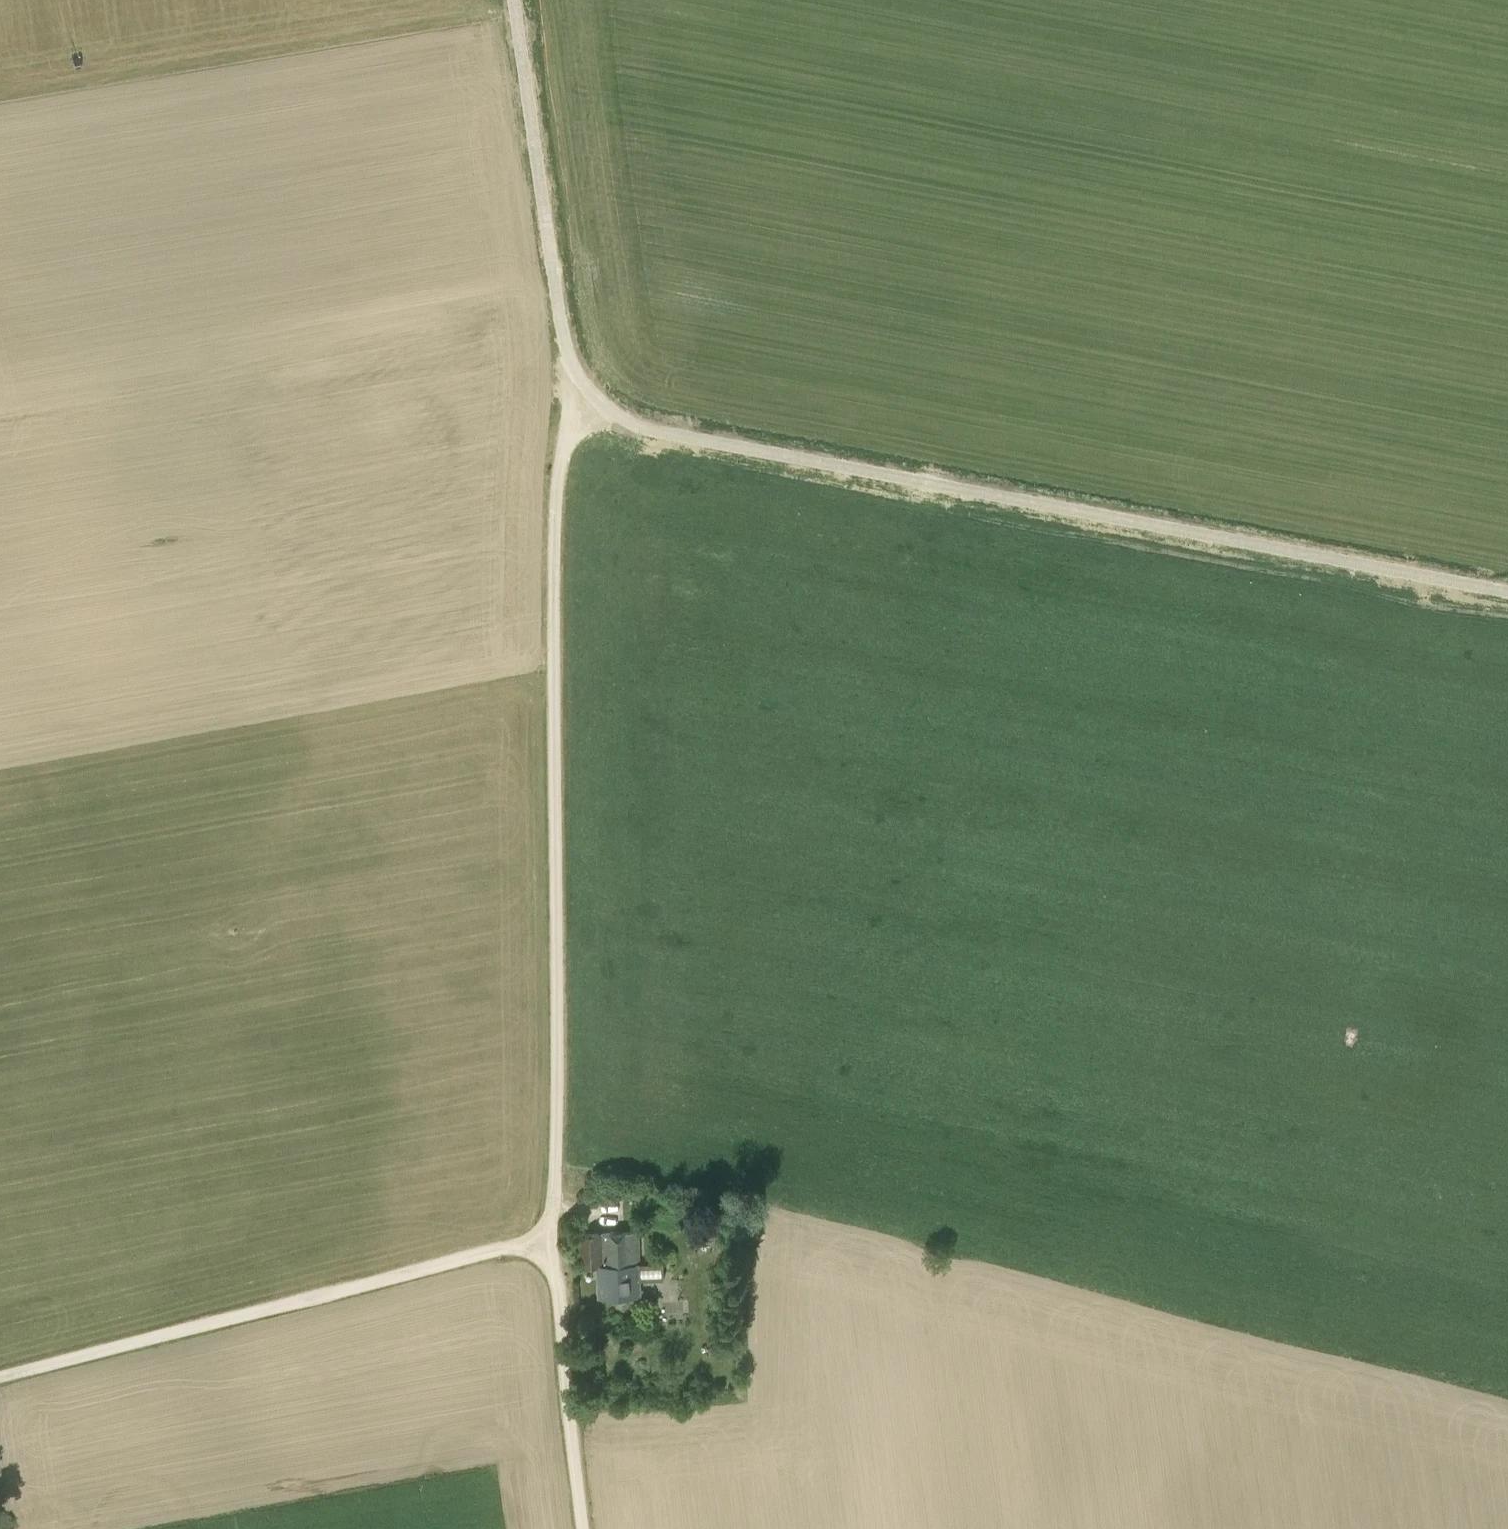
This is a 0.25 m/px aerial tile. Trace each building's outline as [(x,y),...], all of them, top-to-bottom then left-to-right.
[(663,1263),(639,1264),(638,1233),(581,1235),(582,1267),(598,1266),(600,1296),(640,1295),(640,1280),(664,1279),(663,1263)]
